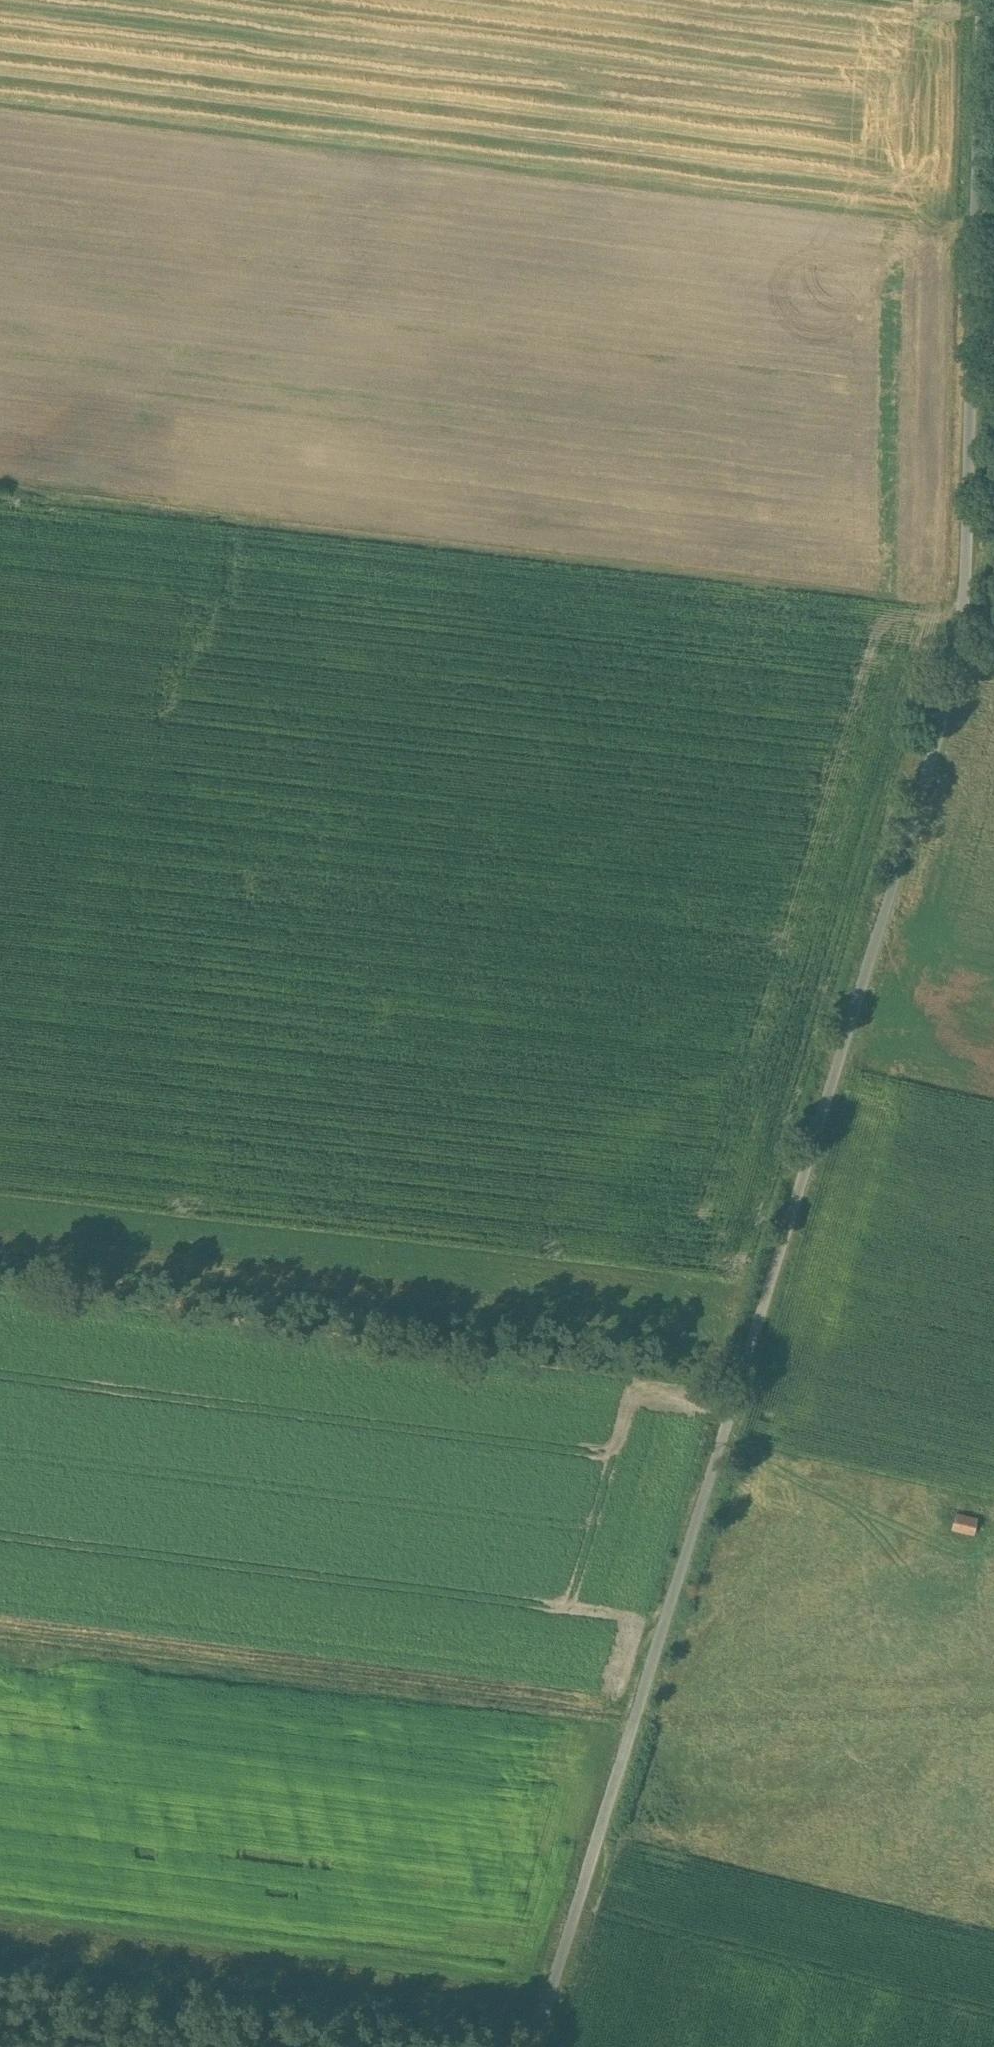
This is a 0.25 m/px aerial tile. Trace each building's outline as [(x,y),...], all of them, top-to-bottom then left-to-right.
[(955,1513),(951,1530),(972,1535),(976,1518),(955,1513)]
